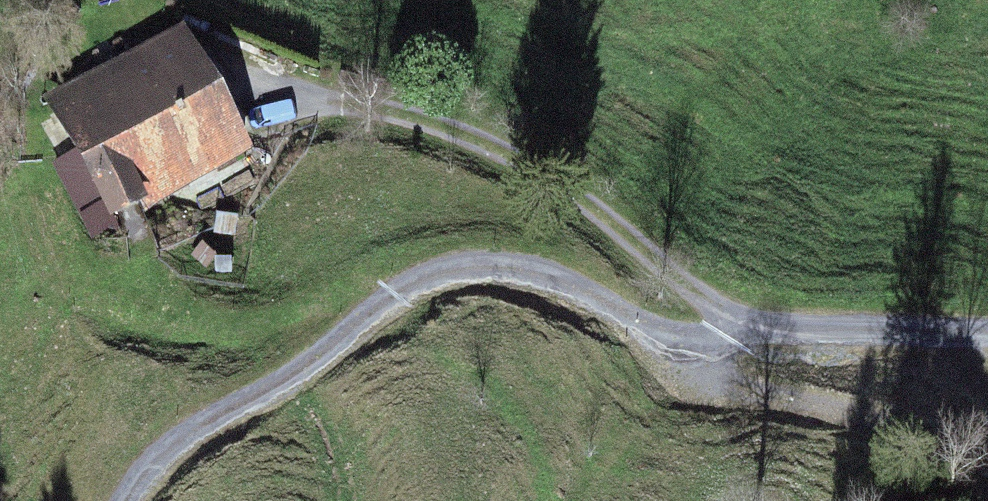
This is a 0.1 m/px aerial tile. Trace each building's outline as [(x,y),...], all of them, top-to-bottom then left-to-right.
[(243,149),(199,64),(69,131),(113,216),(243,149)]
